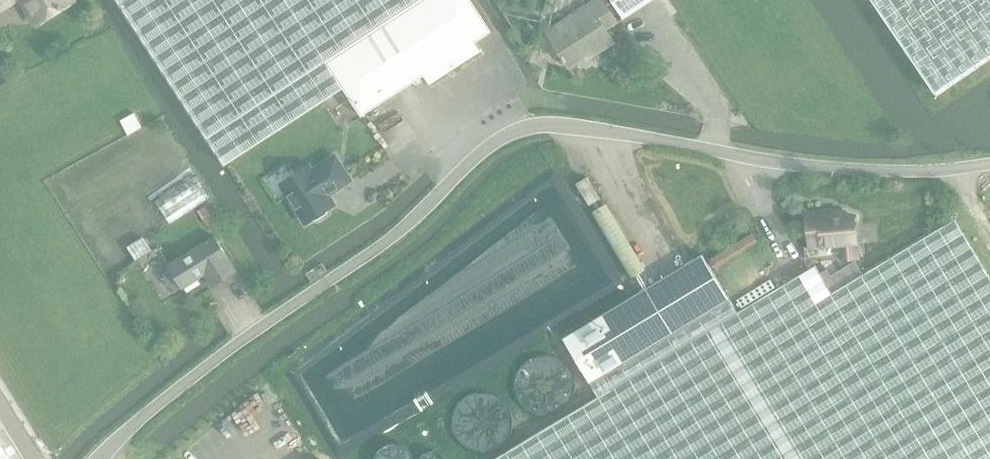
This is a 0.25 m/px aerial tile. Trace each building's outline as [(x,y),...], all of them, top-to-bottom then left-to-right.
[(16,0),(0,0),(0,10),(16,0)] [(73,1),(72,0),(23,0),(38,23),(73,1)] [(347,85),(330,59),(419,0),(118,0),(224,162),(347,85)] [(347,85),(363,112),(423,74),(429,84),(482,51),(475,40),(490,31),(471,0),(419,0),(330,59),(347,85)] [(546,31),(551,39),(568,66),(590,52),(592,56),(615,41),(607,29),(618,22),(604,0),(594,0),(546,31)] [(623,18),(625,17),(644,5),(652,0),(612,0),(623,18)] [(932,114),(989,74),(989,0),(855,0),(932,114)] [(319,197),(332,189),(333,190),(350,180),(334,156),(312,170),(309,165),(280,184),(305,222),(312,218),(316,219),(326,212),(327,208),(319,197)] [(574,177),(586,198),(596,193),(584,171),(574,177)] [(196,175),(174,189),(156,201),(170,223),(210,197),(196,175)] [(205,206),(197,211),(207,226),(215,221),(205,206)] [(808,214),(807,214),(810,246),(843,243),(844,260),(859,259),(855,216),(836,218),(835,211),(808,214)] [(599,394),(490,458),(989,458),(989,281),(950,215),(849,279),(830,289),(817,268),(742,318),(738,311),(599,394)] [(754,232),(711,258),(716,267),(759,241),(754,232)] [(236,271),(215,236),(168,265),(171,269),(164,274),(166,281),(168,284),(174,288),(180,284),(183,289),(205,275),(212,286),(236,271)] [(565,336),(599,394),(738,311),(704,253),(565,336)] [(0,442),(0,458),(10,458),(0,442)]
